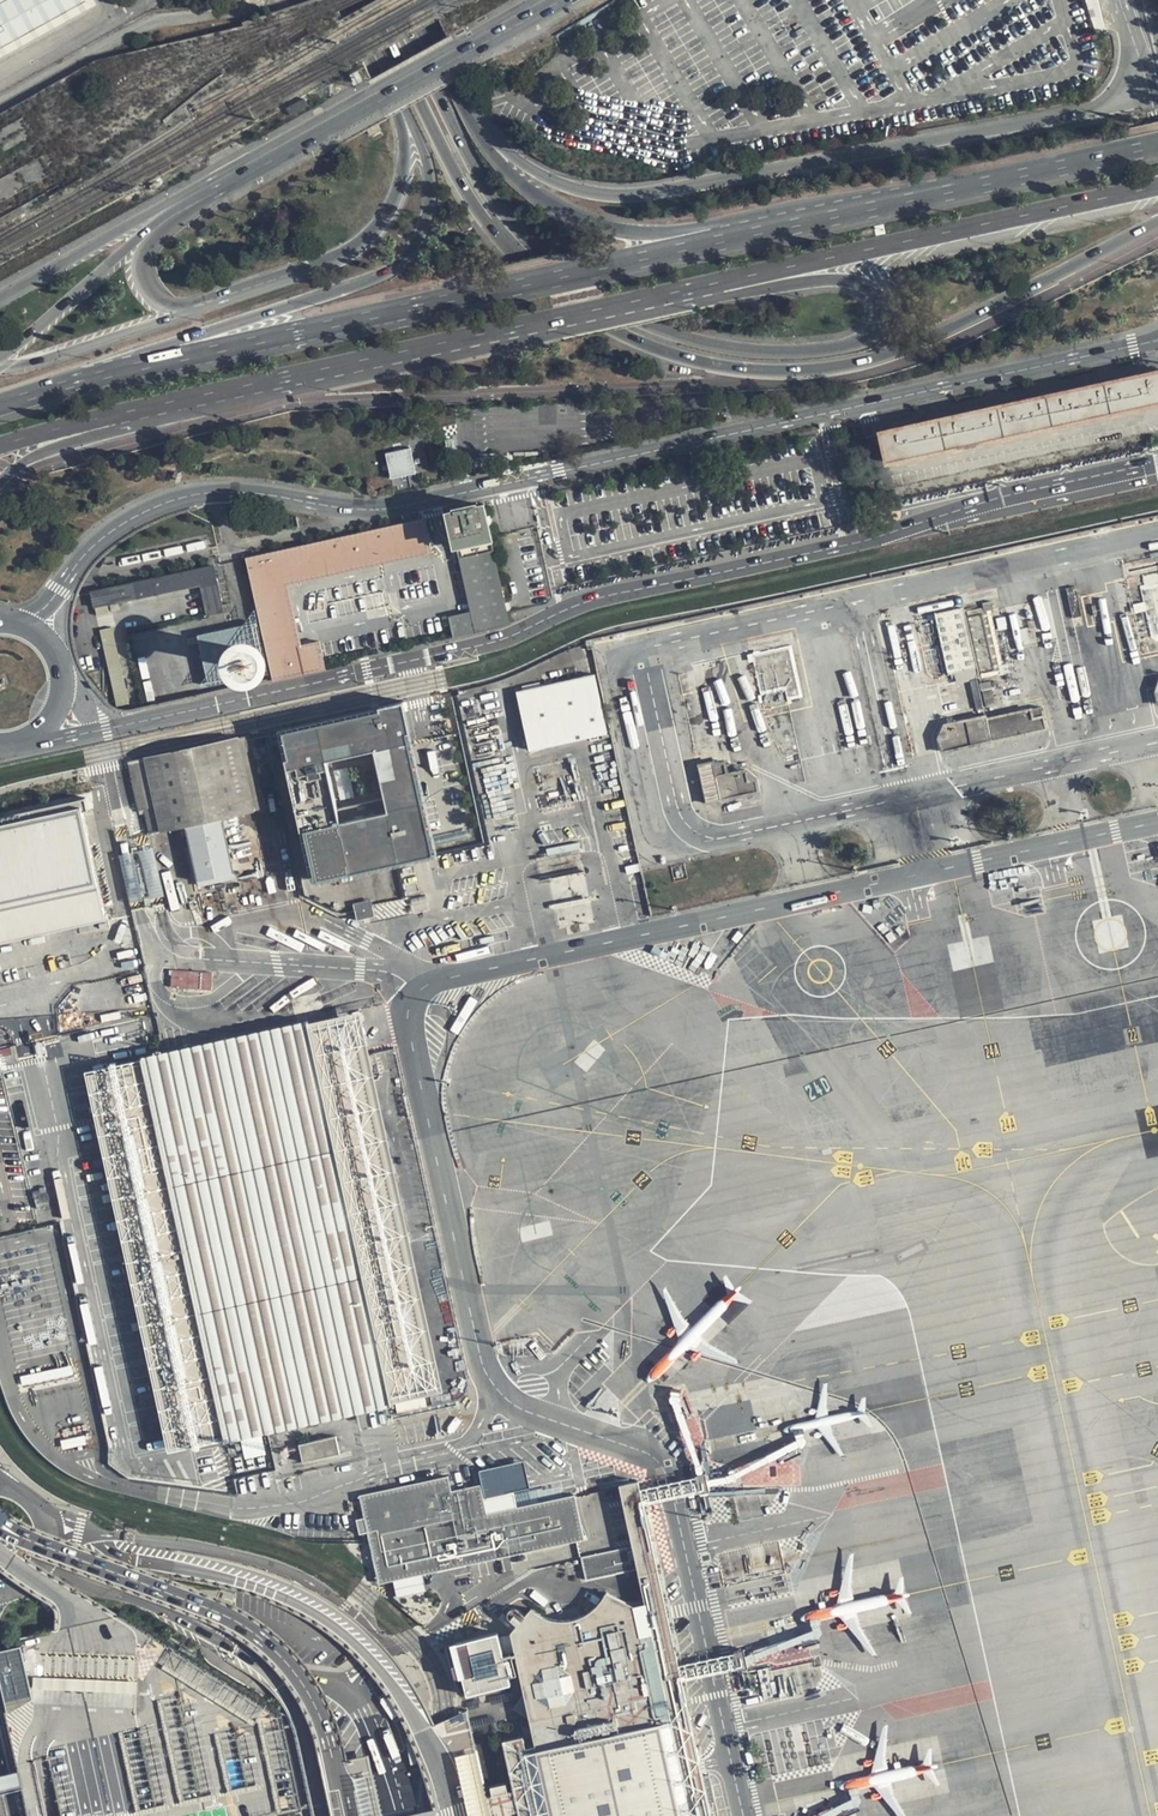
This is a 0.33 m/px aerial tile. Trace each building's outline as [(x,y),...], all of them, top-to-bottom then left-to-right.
[(98,0),(0,0),(0,56),(98,0)] [(466,217),(459,223),(464,230),(472,224),(466,217)] [(1157,406),(1157,368),(872,428),(880,465),(1157,406)] [(384,456),(390,480),(414,475),(408,450),(384,456)] [(447,509),(455,547),(496,538),(488,500),(447,509)] [(289,582),(434,550),(426,516),(246,555),(273,678),(327,666),(321,639),(303,643),(289,582)] [(511,623),(495,548),(461,556),(473,609),(450,614),(455,635),(511,623)] [(226,610),(216,563),(92,590),(96,607),(203,583),(209,614),(226,610)] [(1122,581),(1137,645),(1157,640),(1157,572),(1122,581)] [(982,607),(964,610),(976,667),(979,680),(1009,673),(1007,664),(999,665),(987,610),(993,609),(991,600),(981,602),(982,607)] [(208,675),(199,687),(271,672),(256,608),(245,624),(199,633),(208,675)] [(964,608),(934,614),(947,673),(976,667),(964,610),(964,608)] [(119,707),(130,705),(113,626),(102,629),(119,707)] [(791,646),(753,654),(761,693),(786,687),(788,698),(802,695),(791,646)] [(609,732),(596,673),(517,690),(530,749),(609,732)] [(430,854),(408,732),(412,731),(405,700),(381,705),(382,709),(285,731),(291,757),(288,758),(304,829),(306,828),(318,878),(398,860),(430,854)] [(940,752),(1050,730),(1046,711),(1035,713),(1034,704),(944,722),(937,738),(940,752)] [(252,738),(251,733),(129,760),(140,808),(146,807),(152,833),(187,825),(224,817),(268,807),(252,738)] [(728,772),(725,758),(697,764),(706,802),(757,790),(751,767),(728,772)] [(83,805),(84,810),(90,809),(87,797),(0,815),(0,823),(83,805)] [(83,805),(0,823),(0,940),(107,917),(84,810),(83,805)] [(224,817),(187,825),(199,880),(236,871),(224,817)] [(155,846),(121,853),(132,901),(166,893),(155,846)] [(372,898),(355,902),(356,909),(358,918),(376,914),(374,903),(372,898)] [(309,1019),(393,1403),(445,1392),(361,1008),(309,1019)] [(165,1050),(143,1055),(227,1439),(268,1430),(393,1403),(309,1019),(165,1050)] [(227,1439),(143,1055),(87,1068),(171,1451),(227,1439)] [(479,1469),(482,1483),(485,1496),(514,1490),(532,1486),(526,1459),(479,1469)] [(699,1475),(640,1489),(644,1503),(701,1490),(702,1492),(707,1490),(712,1489),(710,1482),(707,1471),(703,1472),(698,1473),(699,1475)] [(449,1475),(361,1494),(366,1516),(360,1539),(379,1583),(395,1578),(425,1572),(586,1537),(576,1493),(518,1506),(488,1512),(485,1496),(482,1483),(453,1489),(449,1475)] [(683,1678),(680,1664),(644,1503),(640,1489),(639,1480),(619,1484),(631,1544),(636,1567),(645,1601),(633,1604),(605,1590),(600,1599),(593,1606),(585,1612),(576,1616),(566,1618),(556,1618),(546,1616),(537,1613),(529,1607),(510,1631),(534,1743),(525,1745),(522,1734),(502,1738),(514,1794),(515,1802),(519,1815),(713,1815),(683,1678)] [(514,1490),(485,1496),(488,1512),(518,1506),(514,1490)] [(12,1513),(0,1504),(0,1529),(12,1513)] [(636,1567),(631,1544),(583,1555),(588,1578),(636,1567)] [(425,1572),(395,1578),(398,1595),(428,1589),(425,1572)] [(305,1806),(283,1709),(125,1613),(82,1621),(21,1633),(23,1640),(0,1645),(0,1686),(27,1815),(259,1815),(305,1806)] [(477,1637),(453,1642),(461,1676),(463,1675),(468,1693),(512,1683),(510,1674),(518,1672),(513,1652),(504,1655),(499,1631),(477,1637)] [(737,1651),(680,1664),(683,1678),(739,1666),(739,1668),(746,1666),(749,1665),(747,1656),(745,1647),(736,1649),(737,1651)] [(458,1753),(472,1815),(489,1815),(474,1749),(458,1753)]
